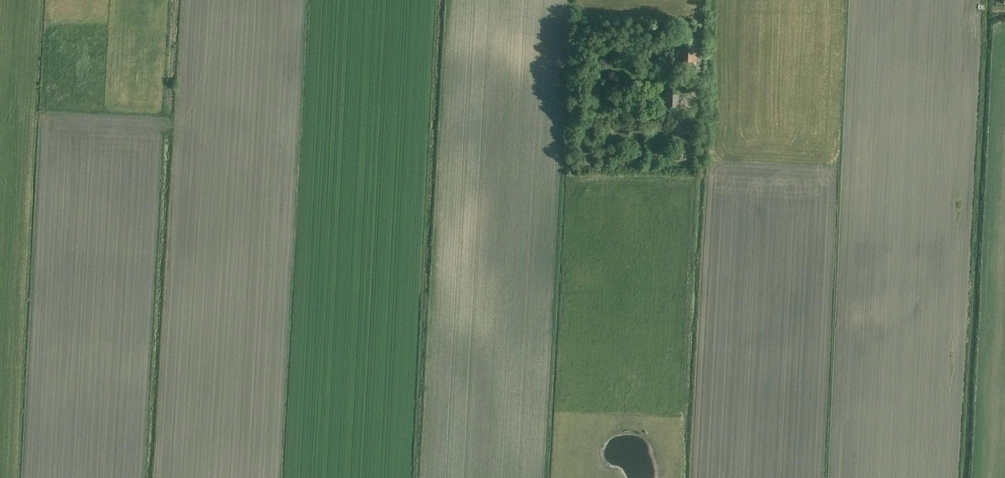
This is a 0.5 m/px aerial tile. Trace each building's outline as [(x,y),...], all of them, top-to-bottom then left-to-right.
[(680,54),(680,70),(696,70),(697,42),(681,42),(681,54),(680,54)] [(679,106),(680,82),(667,82),(666,106),(679,106)] [(650,92),(649,101),(658,101),(658,92),(650,92)] [(643,97),(633,96),(632,115),(643,115),(643,111),(637,110),(637,105),(643,105),(643,97)] [(657,110),(650,110),(650,119),(658,119),(659,114),(657,114),(657,110)] [(579,168),(591,169),(591,162),(587,162),(587,160),(579,160),(579,168)]
